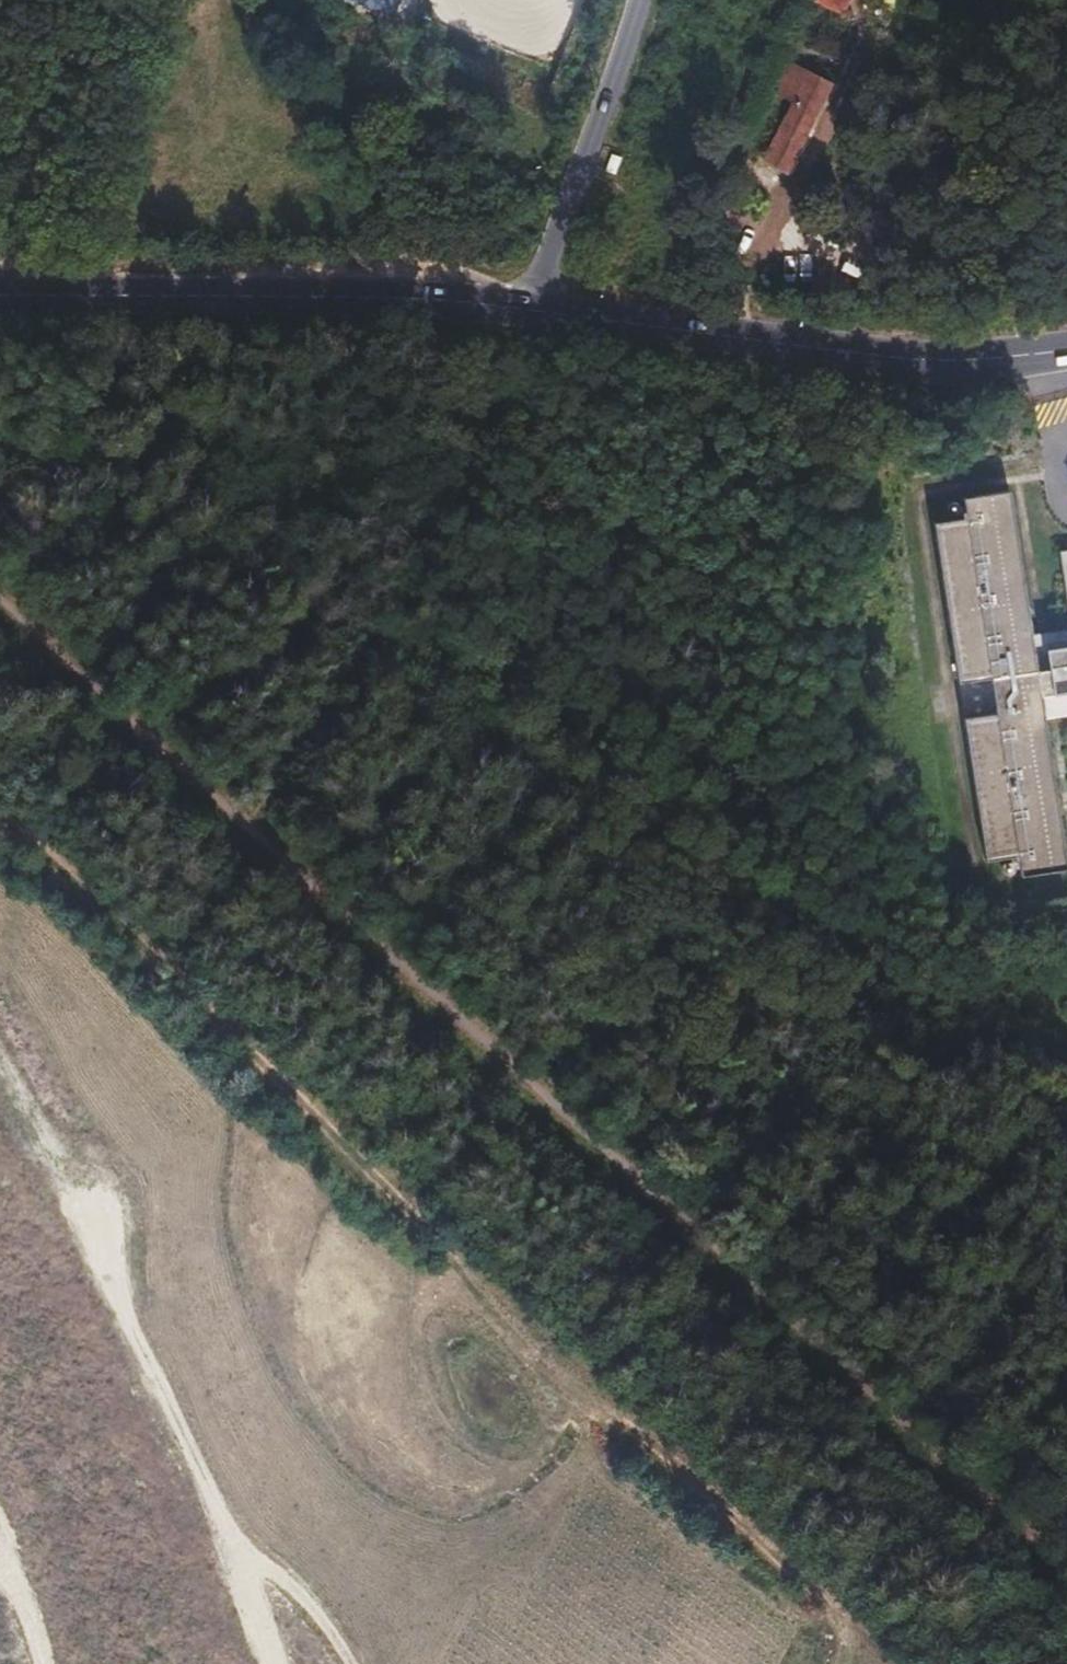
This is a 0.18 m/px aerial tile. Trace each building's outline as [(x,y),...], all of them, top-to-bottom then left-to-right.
[(436,0),(358,0),(350,26),(428,59),(444,3),(436,0)] [(845,0),(813,0),(840,12),(845,0)] [(826,105),(805,95),(777,156),(799,167),(826,105)] [(932,519),(954,680),(987,676),(992,712),(959,716),(978,860),(1008,856),(1008,862),(1012,861),(1014,875),(1060,868),(1039,717),(1066,713),(1066,627),(1028,632),(1008,489),(962,495),(964,509),(960,509),(961,515),(932,519)] [(1057,549),(1066,624),(1066,548),(1057,549)]
